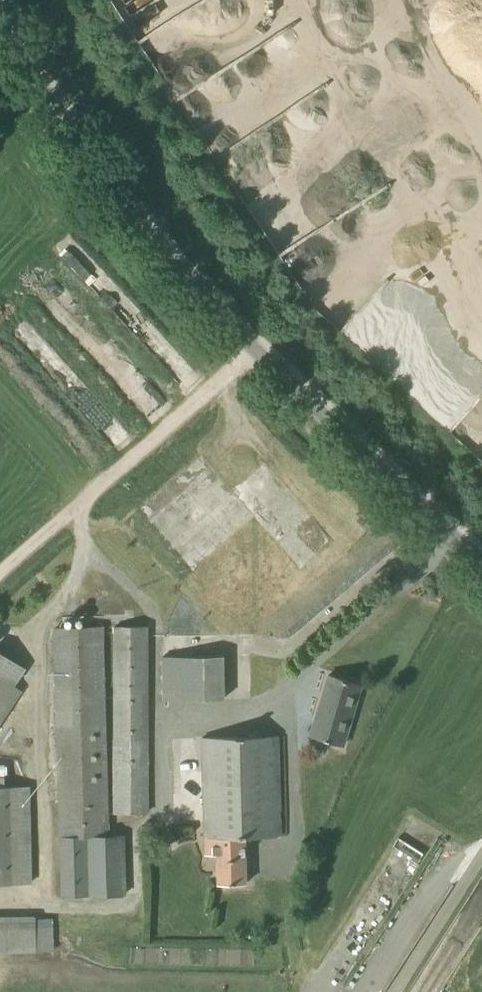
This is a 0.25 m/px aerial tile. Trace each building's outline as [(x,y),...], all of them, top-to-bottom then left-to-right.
[(119,812),(151,811),(147,626),(115,627),(119,812)] [(107,836),(102,627),(53,628),(59,837),(60,896),(124,894),(122,836),(107,836)] [(0,651),(0,721),(20,691),(14,687),(27,668),(0,651)] [(163,699),(224,698),(223,656),(162,657),(163,699)] [(342,746),(361,684),(327,674),(313,724),(330,729),(326,741),(342,746)] [(245,884),(243,837),(278,837),(277,736),(201,737),(204,855),(215,855),(216,885),(245,884)] [(12,883),(32,883),(30,786),(0,787),(0,883),(12,883)] [(54,951),(53,918),(36,918),(36,916),(0,917),(0,953),(54,951)]
